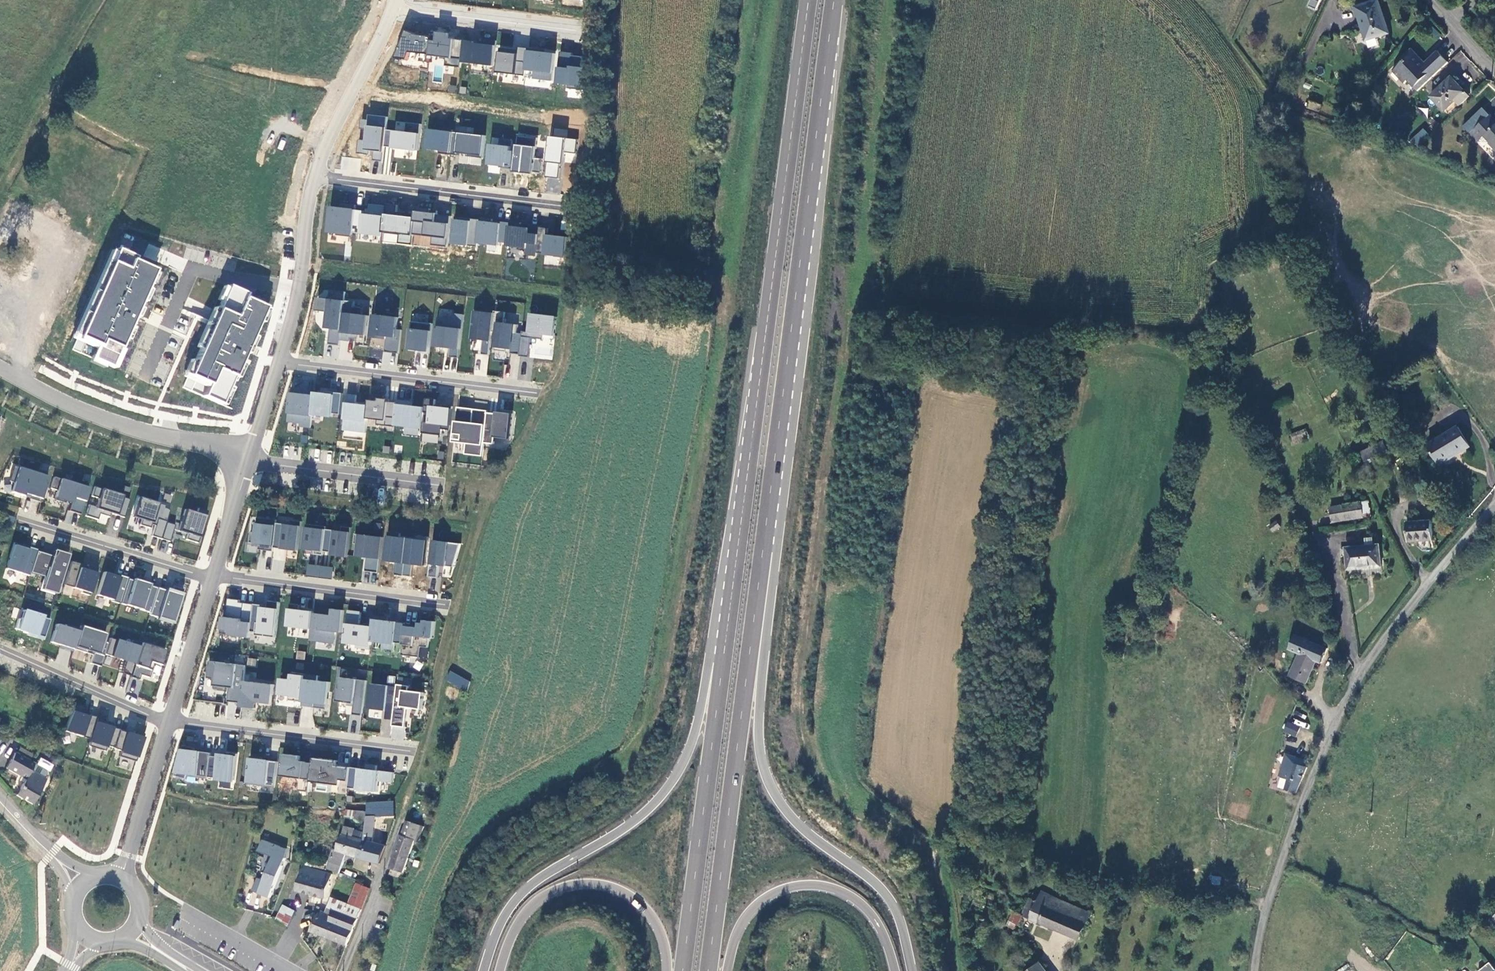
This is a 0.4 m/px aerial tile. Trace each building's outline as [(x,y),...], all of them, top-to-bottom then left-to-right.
[(1315,10),(1320,0),(1309,0),(1306,6),(1315,10)] [(1380,6),(1357,14),(1369,47),(1392,39),(1380,6)] [(419,35),(408,31),(397,59),(408,60),(411,53),(422,54),(421,62),(430,63),(430,59),(433,37),(419,35)] [(445,33),(434,32),(433,37),(430,59),(431,59),(431,56),(447,58),(446,66),(461,68),(462,63),(465,41),(444,38),(445,33)] [(483,45),(474,43),(474,42),(465,41),(462,63),(494,66),(497,41),(484,40),(483,45)] [(529,48),(520,47),(519,54),(515,54),(515,50),(501,48),(498,73),(526,77),(526,71),(529,48)] [(538,50),(529,48),(526,71),(535,72),(534,79),(553,81),(556,54),(538,52),(538,50)] [(1413,51),(1403,61),(1405,64),(1394,74),(1406,86),(1409,83),(1419,93),(1449,65),(1439,53),(1424,67),(1422,64),(1423,63),(1413,51)] [(569,85),(569,89),(584,91),(588,58),(578,57),(577,62),(573,62),(574,54),(561,52),(558,84),(569,85)] [(1474,69),(1470,73),(1477,81),(1481,78),(1474,69)] [(1443,114),(1455,104),(1459,109),(1469,100),(1454,82),(1431,101),(1443,114)] [(1310,101),(1308,109),(1320,113),(1323,105),(1310,101)] [(1484,109),(1462,128),(1469,136),(1479,128),(1485,135),(1482,137),(1486,141),(1488,139),(1494,147),(1494,116),(1493,118),(1484,109)] [(376,147),(374,161),(384,162),(385,147),(387,130),(389,117),(370,115),(370,120),(363,120),(362,129),(369,130),(368,141),(360,140),(359,154),(371,156),(372,147),(376,147)] [(406,133),(387,130),(385,147),(394,148),(394,146),(399,146),(399,149),(419,151),(422,125),(407,123),(406,133)] [(1423,127),(1409,140),(1416,147),(1430,135),(1423,127)] [(445,132),(429,130),(427,150),(440,151),(440,154),(451,156),(451,155),(454,132),(454,131),(445,130),(445,132)] [(486,136),(454,132),(451,155),(460,156),(460,153),(468,154),(468,157),(483,159),(486,136)] [(520,135),(519,135),(517,152),(515,170),(514,173),(524,174),(524,171),(542,173),(544,159),(536,158),(538,138),(519,136),(520,135)] [(579,140),(551,137),(547,178),(559,179),(562,158),(565,158),(566,153),(577,154),(579,140)] [(501,167),(500,168),(501,168),(501,167),(506,167),(506,169),(515,170),(517,152),(512,152),(513,140),(502,139),(501,146),(492,145),(489,165),(501,167)] [(337,233),(337,236),(353,238),(354,233),(356,210),(357,206),(348,204),(348,209),(332,208),(329,232),(337,233)] [(400,234),(399,244),(413,245),(414,235),(416,215),(406,214),(406,217),(397,215),(398,205),(387,204),(387,206),(383,237),(383,242),(385,233),(400,234)] [(356,210),(354,233),(383,237),(387,206),(371,205),(370,215),(365,214),(365,211),(356,210)] [(451,217),(438,215),(438,211),(437,214),(431,213),(431,211),(431,209),(417,208),(416,215),(414,235),(433,237),(432,246),(448,247),(451,217)] [(456,217),(453,244),(478,247),(478,243),(481,220),(472,219),(472,222),(465,221),(465,218),(456,217)] [(511,224),(502,223),(501,224),(493,223),(493,220),(481,219),(481,220),(478,243),(499,246),(500,242),(509,243),(511,224)] [(530,226),(530,228),(521,227),(521,225),(522,223),(511,222),(511,224),(509,243),(508,247),(528,249),(527,255),(537,257),(538,254),(541,228),(541,227),(530,226)] [(541,228),(538,254),(545,254),(545,255),(546,256),(546,255),(555,256),(555,257),(566,259),(569,238),(555,236),(555,235),(555,234),(555,236),(548,235),(549,229),(541,228)] [(156,261),(161,249),(148,244),(143,256),(156,261)] [(113,247),(73,338),(76,339),(72,350),(111,368),(158,269),(113,247)] [(225,285),(185,376),(187,377),(183,388),(222,406),(269,306),(225,285)] [(319,298),(318,311),(328,313),(326,329),(331,329),(329,345),(340,346),(341,340),(341,337),(346,301),(346,292),(331,291),(330,299),(319,298)] [(355,307),(356,302),(346,301),(341,337),(341,340),(350,341),(351,337),(356,338),(357,335),(367,336),(369,316),(363,315),(364,308),(355,307)] [(495,314),(475,311),(472,339),(484,341),(482,355),(490,356),(493,332),(495,314)] [(505,324),(506,313),(495,311),(495,314),(493,332),(498,333),(495,351),(507,352),(508,349),(512,350),(511,354),(520,355),(523,334),(518,334),(519,325),(505,324)] [(453,319),(439,318),(436,344),(451,346),(450,357),(459,359),(465,315),(454,314),(453,319)] [(520,357),(530,358),(532,339),(544,340),(545,335),(554,336),(554,339),(555,339),(557,317),(532,314),(530,333),(523,332),(523,334),(520,355),(520,357)] [(386,352),(400,354),(402,330),(397,330),(399,318),(374,315),(371,338),(384,339),(385,337),(388,337),(386,352)] [(409,350),(420,352),(420,353),(430,354),(433,324),(412,322),(409,350)] [(301,424),(301,427),(311,428),(313,413),(315,396),(301,394),(302,389),(294,388),(292,396),(288,422),(301,424)] [(341,415),(343,394),(326,392),(325,394),(315,393),(315,396),(313,413),(324,414),(323,416),(333,417),(333,414),(341,415)] [(344,431),(366,433),(370,404),(361,403),(360,405),(357,404),(358,396),(348,395),(344,431)] [(378,420),(377,425),(395,427),(395,426),(398,403),(384,401),(385,396),(371,395),(370,404),(368,419),(378,420)] [(435,407),(436,400),(426,399),(425,408),(425,413),(431,414),(430,423),(424,422),(423,429),(422,434),(442,436),(442,430),(451,431),(453,407),(445,406),(444,408),(435,407)] [(406,401),(398,400),(398,403),(395,426),(423,429),(424,422),(425,413),(425,408),(406,406),(406,401)] [(488,413),(488,411),(487,411),(486,427),(472,426),(474,409),(458,408),(454,440),(469,442),(468,452),(482,454),(482,457),(483,457),(484,443),(488,413)] [(513,414),(497,412),(497,414),(488,413),(484,443),(494,445),(495,438),(510,440),(513,414)] [(1289,434),(1294,444),(1309,437),(1305,428),(1289,434)] [(1428,445),(1439,464),(1468,447),(1457,428),(1428,445)] [(465,455),(482,457),(482,454),(468,452),(469,442),(454,440),(454,442),(467,444),(465,455)] [(1381,445),(1359,455),(1364,465),(1387,454),(1381,445)] [(20,467),(12,492),(26,496),(27,493),(43,499),(50,476),(20,467)] [(71,503),(68,511),(80,515),(88,488),(53,477),(50,489),(56,491),(53,500),(65,504),(65,501),(71,503)] [(122,495),(94,487),(91,497),(98,499),(95,507),(88,505),(85,516),(97,520),(99,514),(109,518),(110,514),(124,518),(129,500),(121,497),(122,495)] [(155,524),(151,537),(160,539),(165,523),(169,510),(164,508),(165,506),(138,498),(132,516),(141,518),(139,525),(149,529),(151,523),(155,524)] [(1326,506),(1327,522),(1361,521),(1360,505),(1326,506)] [(207,511),(198,509),(196,513),(184,510),(178,531),(187,534),(186,540),(197,543),(207,511)] [(2,520),(12,523),(14,518),(4,515),(2,520)] [(252,532),(250,543),(260,544),(259,548),(265,548),(265,551),(274,552),(274,548),(277,524),(277,520),(259,518),(257,533),(252,532)] [(1432,540),(1431,520),(1406,521),(1407,542),(1432,540)] [(293,521),(293,525),(277,524),(274,548),(283,549),(283,547),(298,549),(298,551),(299,551),(302,522),(293,521)] [(169,542),(174,525),(165,523),(160,539),(169,542)] [(315,551),(315,555),(323,556),(324,552),(327,530),(327,527),(307,525),(304,550),(315,551)] [(352,528),(343,527),(342,532),(327,530),(324,552),(332,553),(332,556),(333,556),(333,553),(348,555),(348,558),(352,528)] [(366,572),(379,574),(381,561),(384,538),(356,534),(355,544),(358,544),(356,557),(367,558),(366,572)] [(384,538),(381,561),(395,562),(394,575),(401,575),(406,537),(384,535),(384,538)] [(406,537),(401,575),(410,576),(412,564),(423,565),(426,540),(406,537)] [(454,568),(461,544),(434,541),(429,577),(438,578),(440,563),(444,563),(444,567),(454,568)] [(30,573),(36,552),(13,544),(6,568),(29,576),(30,573)] [(1345,572),(1379,570),(1378,548),(1337,550),(1338,561),(1344,560),(1345,572)] [(56,594),(68,555),(53,550),(51,556),(36,552),(30,573),(45,577),(41,590),(56,594)] [(89,596),(98,569),(87,565),(85,570),(82,569),(83,566),(71,562),(64,585),(81,591),(80,593),(89,596)] [(307,564),(306,575),(332,578),(333,566),(307,564)] [(128,578),(119,575),(119,577),(103,573),(96,595),(112,600),(111,602),(120,604),(127,579),(128,578)] [(157,588),(127,579),(120,604),(150,613),(157,588)] [(172,586),(170,592),(157,588),(150,613),(149,615),(173,623),(183,590),(172,586)] [(223,621),(222,635),(250,638),(251,632),(254,605),(241,603),(241,600),(229,599),(227,621),(223,621)] [(263,607),(263,606),(254,605),(251,632),(256,633),(255,636),(265,637),(265,634),(275,636),(275,638),(280,603),(269,601),(268,606),(268,608),(263,607)] [(301,605),(291,604),(288,627),(312,630),(314,613),(314,612),(300,610),(301,605)] [(34,614),(20,609),(15,628),(23,631),(23,633),(27,634),(26,635),(42,640),(50,620),(34,614)] [(323,617),(323,615),(314,613),(312,630),(310,641),(335,644),(337,632),(341,633),(344,611),(329,609),(328,615),(328,617),(323,617)] [(357,644),(357,648),(371,649),(372,642),(374,625),(365,624),(365,627),(360,627),(362,613),(349,611),(345,642),(357,644)] [(388,621),(389,618),(375,616),(374,625),(372,642),(384,643),(383,649),(394,650),(395,643),(403,644),(405,626),(406,623),(388,621)] [(420,623),(419,628),(405,626),(403,644),(402,656),(420,658),(421,647),(428,648),(429,638),(433,639),(435,622),(425,621),(424,624),(420,623)] [(55,625),(50,642),(65,647),(64,649),(72,652),(73,650),(79,629),(65,625),(64,627),(55,625)] [(103,642),(105,634),(80,626),(79,629),(73,650),(86,653),(86,651),(93,653),(90,664),(100,667),(108,643),(103,642)] [(1320,663),(1326,648),(1296,634),(1289,648),(1298,653),(1287,678),(1303,686),(1315,661),(1320,663)] [(140,643),(131,641),(130,645),(109,639),(104,655),(125,661),(122,673),(130,676),(140,643)] [(139,675),(148,678),(153,663),(160,666),(164,651),(140,643),(130,676),(130,677),(138,680),(139,675)] [(305,659),(305,652),(297,651),(296,659),(305,659)] [(227,685),(230,685),(228,702),(242,704),(245,681),(247,666),(210,661),(208,679),(216,680),(215,689),(226,690),(227,685)] [(281,679),(279,695),(289,697),(289,701),(303,703),(306,674),(292,673),(292,680),(281,679)] [(452,673),(451,678),(465,686),(468,681),(452,673)] [(318,681),(319,676),(306,674),(303,703),(302,706),(311,707),(311,703),(315,704),(314,708),(327,710),(331,683),(318,681)] [(341,678),(338,702),(355,704),(353,715),(363,716),(367,681),(341,678)] [(241,707),(255,709),(256,702),(269,703),(270,696),(273,696),(275,685),(245,681),(242,704),(241,707)] [(395,702),(395,703),(396,703),(398,688),(372,684),(369,709),(370,709),(370,708),(386,710),(386,711),(387,711),(388,701),(395,702)] [(393,726),(405,728),(408,707),(423,708),(425,693),(409,691),(410,686),(398,685),(398,688),(396,703),(393,726)] [(85,707),(76,704),(65,732),(90,740),(96,719),(97,718),(88,715),(87,716),(82,715),(85,707)] [(106,722),(96,719),(90,740),(88,746),(105,752),(106,746),(113,748),(119,730),(112,728),(105,726),(106,722)] [(1287,721),(1283,731),(1296,736),(1300,727),(1287,721)] [(133,735),(119,730),(113,748),(113,749),(120,751),(118,757),(135,762),(144,734),(134,731),(133,735)] [(187,780),(188,775),(208,778),(208,780),(208,777),(211,756),(211,754),(195,752),(196,749),(185,746),(175,776),(187,780)] [(14,753),(5,768),(25,779),(16,796),(30,805),(45,779),(30,770),(33,764),(14,753)] [(219,754),(219,757),(211,756),(208,777),(234,780),(238,754),(226,753),(226,755),(219,754)] [(314,764),(305,762),(305,763),(300,763),(301,756),(284,754),(281,777),(296,779),(300,784),(299,791),(310,793),(311,782),(314,764)] [(278,762),(263,760),(263,758),(251,756),(248,784),(249,784),(249,782),(275,786),(275,788),(278,762)] [(311,782),(341,786),(341,781),(349,781),(348,787),(349,787),(351,768),(337,766),(338,761),(314,758),(314,764),(311,782)] [(1284,793),(1296,798),(1309,766),(1288,758),(1279,779),(1288,782),(1284,793)] [(348,789),(358,790),(358,791),(367,792),(367,791),(378,792),(379,781),(393,783),(394,774),(377,771),(378,766),(369,765),(369,770),(351,768),(349,787),(348,789)] [(395,816),(395,809),(368,811),(368,823),(366,834),(364,839),(363,839),(357,858),(381,864),(387,847),(373,843),(376,818),(395,816)] [(402,836),(401,836),(391,867),(404,873),(415,841),(419,842),(424,827),(407,821),(402,836)] [(347,854),(357,858),(363,839),(354,837),(356,831),(356,829),(346,826),(344,834),(342,834),(338,847),(335,846),(330,861),(327,869),(341,874),(345,861),(347,854)] [(364,839),(366,834),(356,831),(354,837),(363,839),(364,839)] [(287,849),(263,840),(259,851),(274,856),(264,880),(258,878),(253,890),(271,897),(286,858),(287,849)] [(355,865),(357,858),(347,854),(345,861),(355,865)] [(295,863),(327,870),(327,869),(330,861),(323,859),(321,862),(296,857),(295,863)] [(333,875),(304,867),(297,891),(326,899),(333,875)] [(1213,876),(1212,885),(1223,886),(1223,877),(1213,876)] [(363,908),(371,889),(357,884),(350,904),(363,908)] [(246,903),(255,906),(259,894),(250,891),(246,903)] [(1023,916),(1080,941),(1092,915),(1042,893),(1041,897),(1035,895),(1032,900),(1030,899),(1030,901),(1023,916)] [(347,946),(362,910),(331,898),(325,914),(320,912),(317,917),(311,932),(347,946)] [(282,921),(286,911),(282,908),(276,918),(282,921)] [(282,921),(289,927),(296,911),(287,908),(286,911),(282,921)] [(1014,913),(1008,926),(1015,930),(1017,924),(1019,925),(1023,917),(1022,917),(1014,913)] [(1494,969),(1489,962),(1475,970),(1494,970),(1494,969)]
